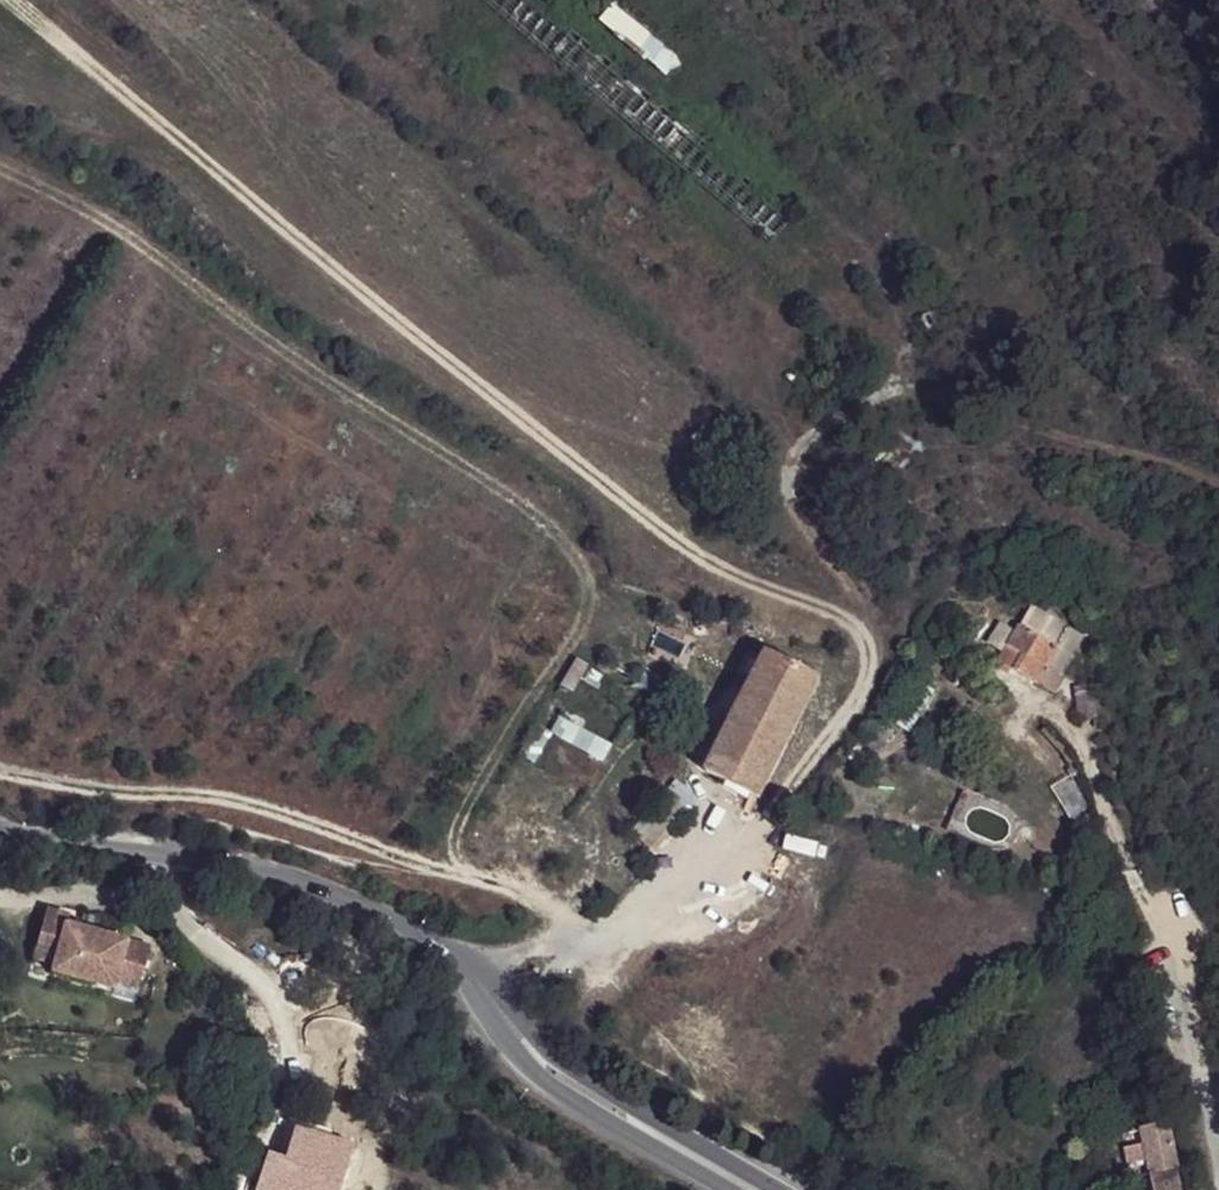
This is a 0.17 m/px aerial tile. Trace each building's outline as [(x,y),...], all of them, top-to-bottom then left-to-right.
[(767,243),(792,216),(537,0),(481,0),(767,243)] [(598,18),(662,73),(679,54),(614,0),(598,18)] [(1023,613),(1015,627),(1053,647),(1061,634),(1023,613)] [(1015,627),(1005,646),(1022,656),(1013,673),(1035,686),(1053,647),(1015,627)] [(1022,656),(1005,646),(995,664),(1013,673),(1022,656)] [(721,745),(711,766),(706,774),(762,801),(820,682),(767,654),(721,745)] [(611,746),(561,717),(588,670),(572,660),(518,755),(584,792),(611,746)] [(1074,682),(1079,717),(1099,715),(1093,681),(1074,682)] [(697,759),(711,766),(721,745),(708,737),(697,759)] [(69,913),(47,907),(32,959),(50,965),(48,972),(115,991),(116,983),(138,989),(149,945),(67,922),(69,913)] [(1132,1016),(1149,1011),(1146,994),(1129,998),(1132,1016)] [(1167,1125),(1176,1123),(1170,1091),(1167,1092),(1154,1095),(1160,1126),(1167,1125)] [(1167,1125),(1160,1126),(1141,1130),(1142,1131),(1147,1162),(1153,1189),(1180,1189),(1167,1125)] [(322,1169),(331,1140),(303,1130),(297,1151),(315,1157),(312,1165),(322,1169)] [(1135,1165),(1147,1162),(1142,1131),(1129,1135),(1135,1165)] [(267,1152),(256,1189),(339,1189),(353,1146),(331,1140),(322,1169),(312,1165),(267,1152)]
